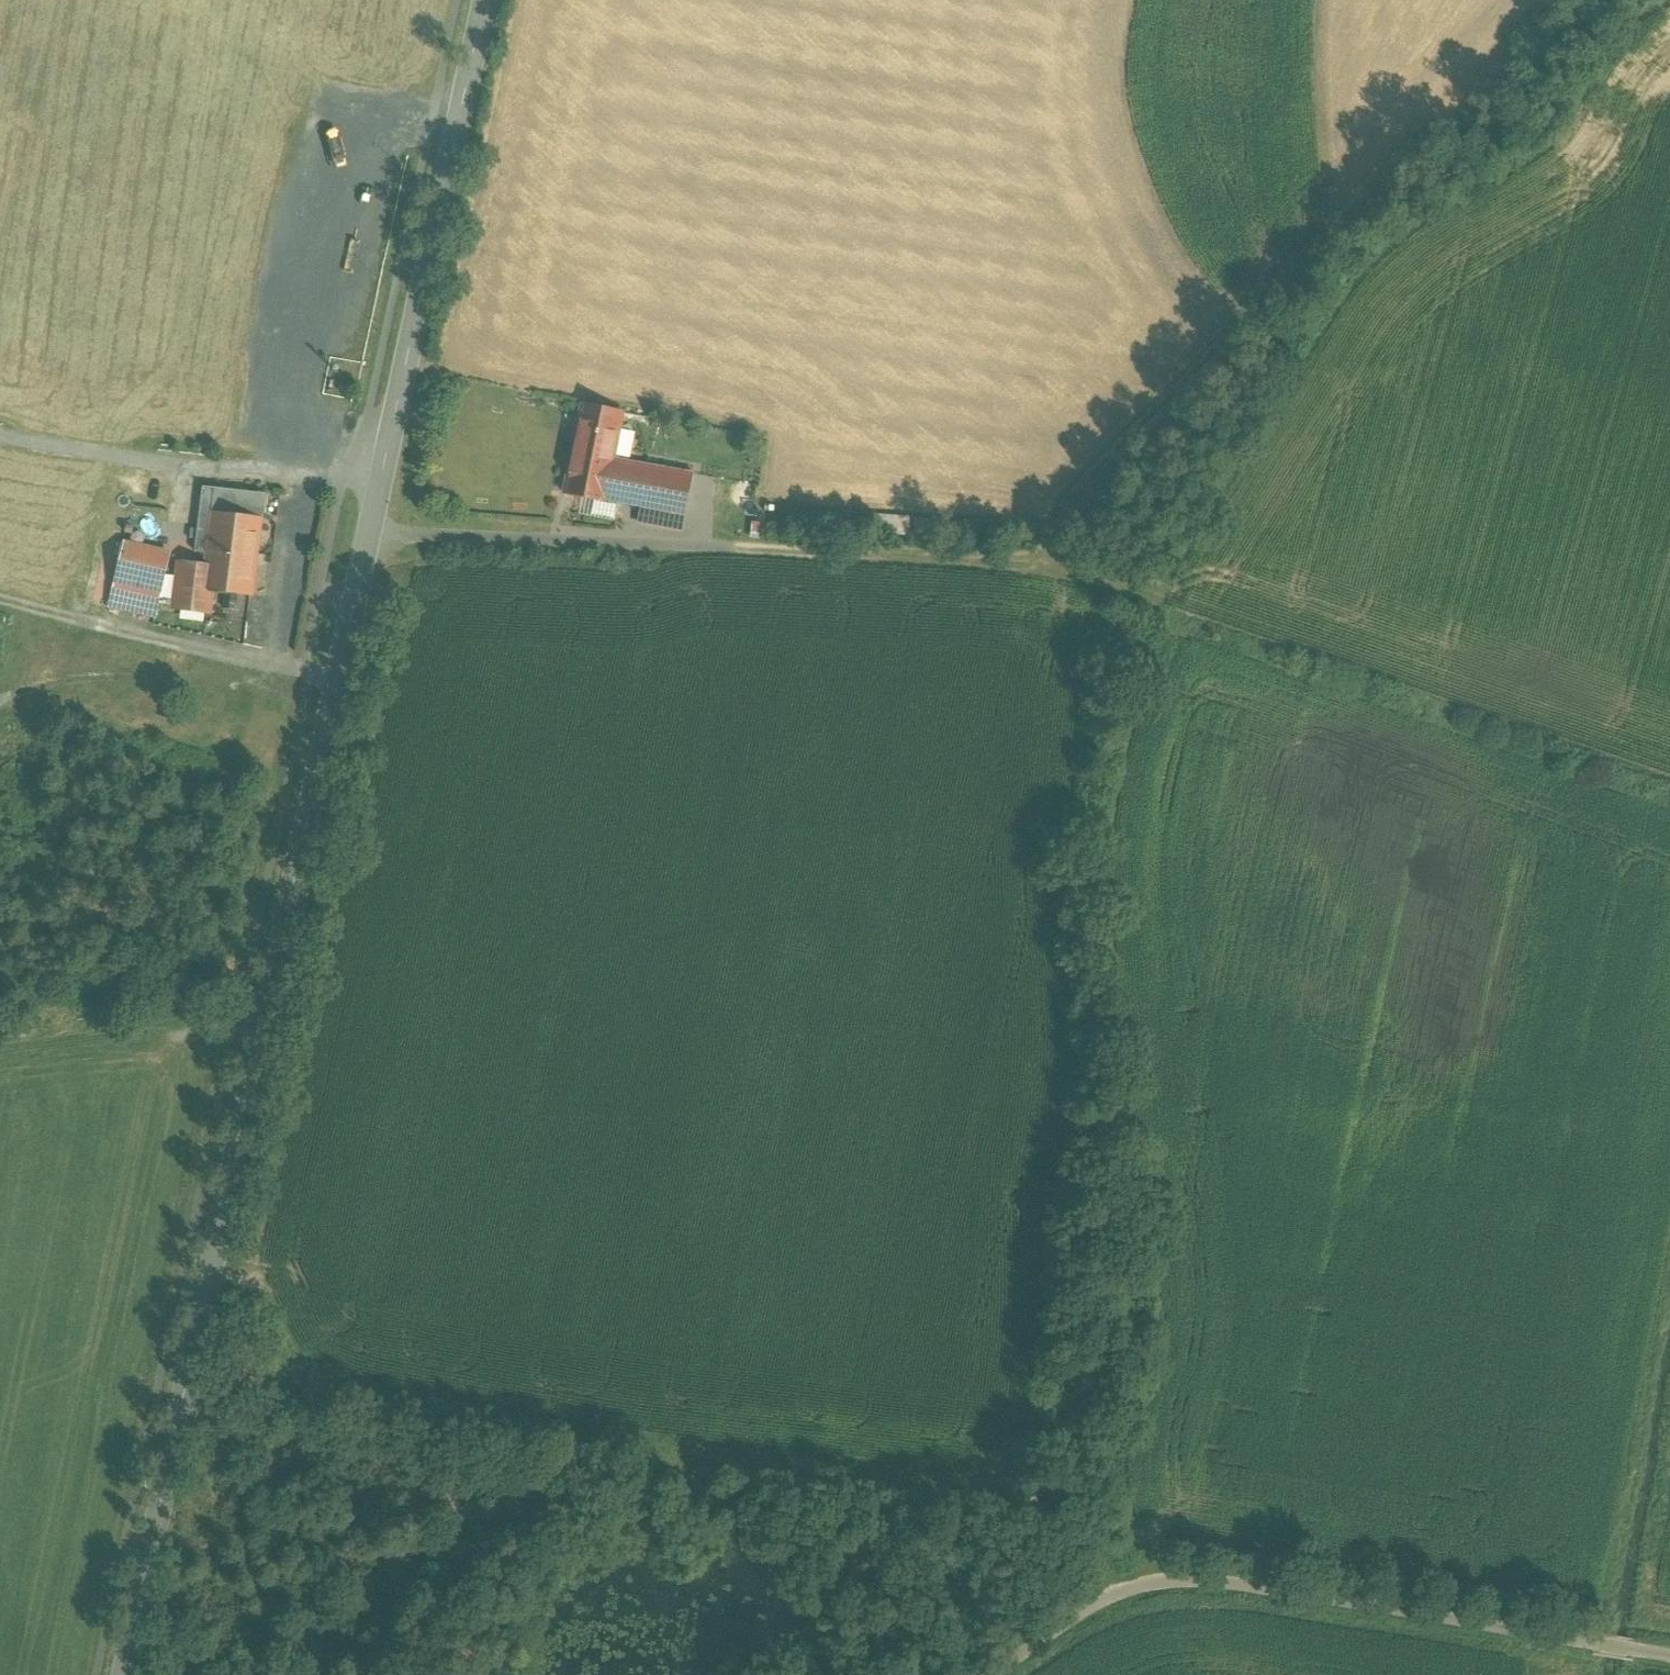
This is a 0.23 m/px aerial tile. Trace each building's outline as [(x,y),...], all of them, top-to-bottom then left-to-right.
[(621,412),(583,405),(572,461),(610,469),(612,459),(621,412)] [(693,474),(612,459),(610,469),(604,499),(604,500),(685,514),(693,474)] [(610,469),(572,461),(566,492),(604,499),(610,469)] [(265,493),(203,486),(195,551),(207,553),(206,558),(205,566),(205,568),(195,566),(192,587),(203,588),(203,589),(212,590),(252,595),(265,493)] [(169,554),(158,551),(125,543),(110,608),(154,618),(169,554)] [(205,566),(180,563),(174,608),(209,612),(212,590),(203,589),(203,588),(192,587),(195,566),(205,568),(205,566)]
